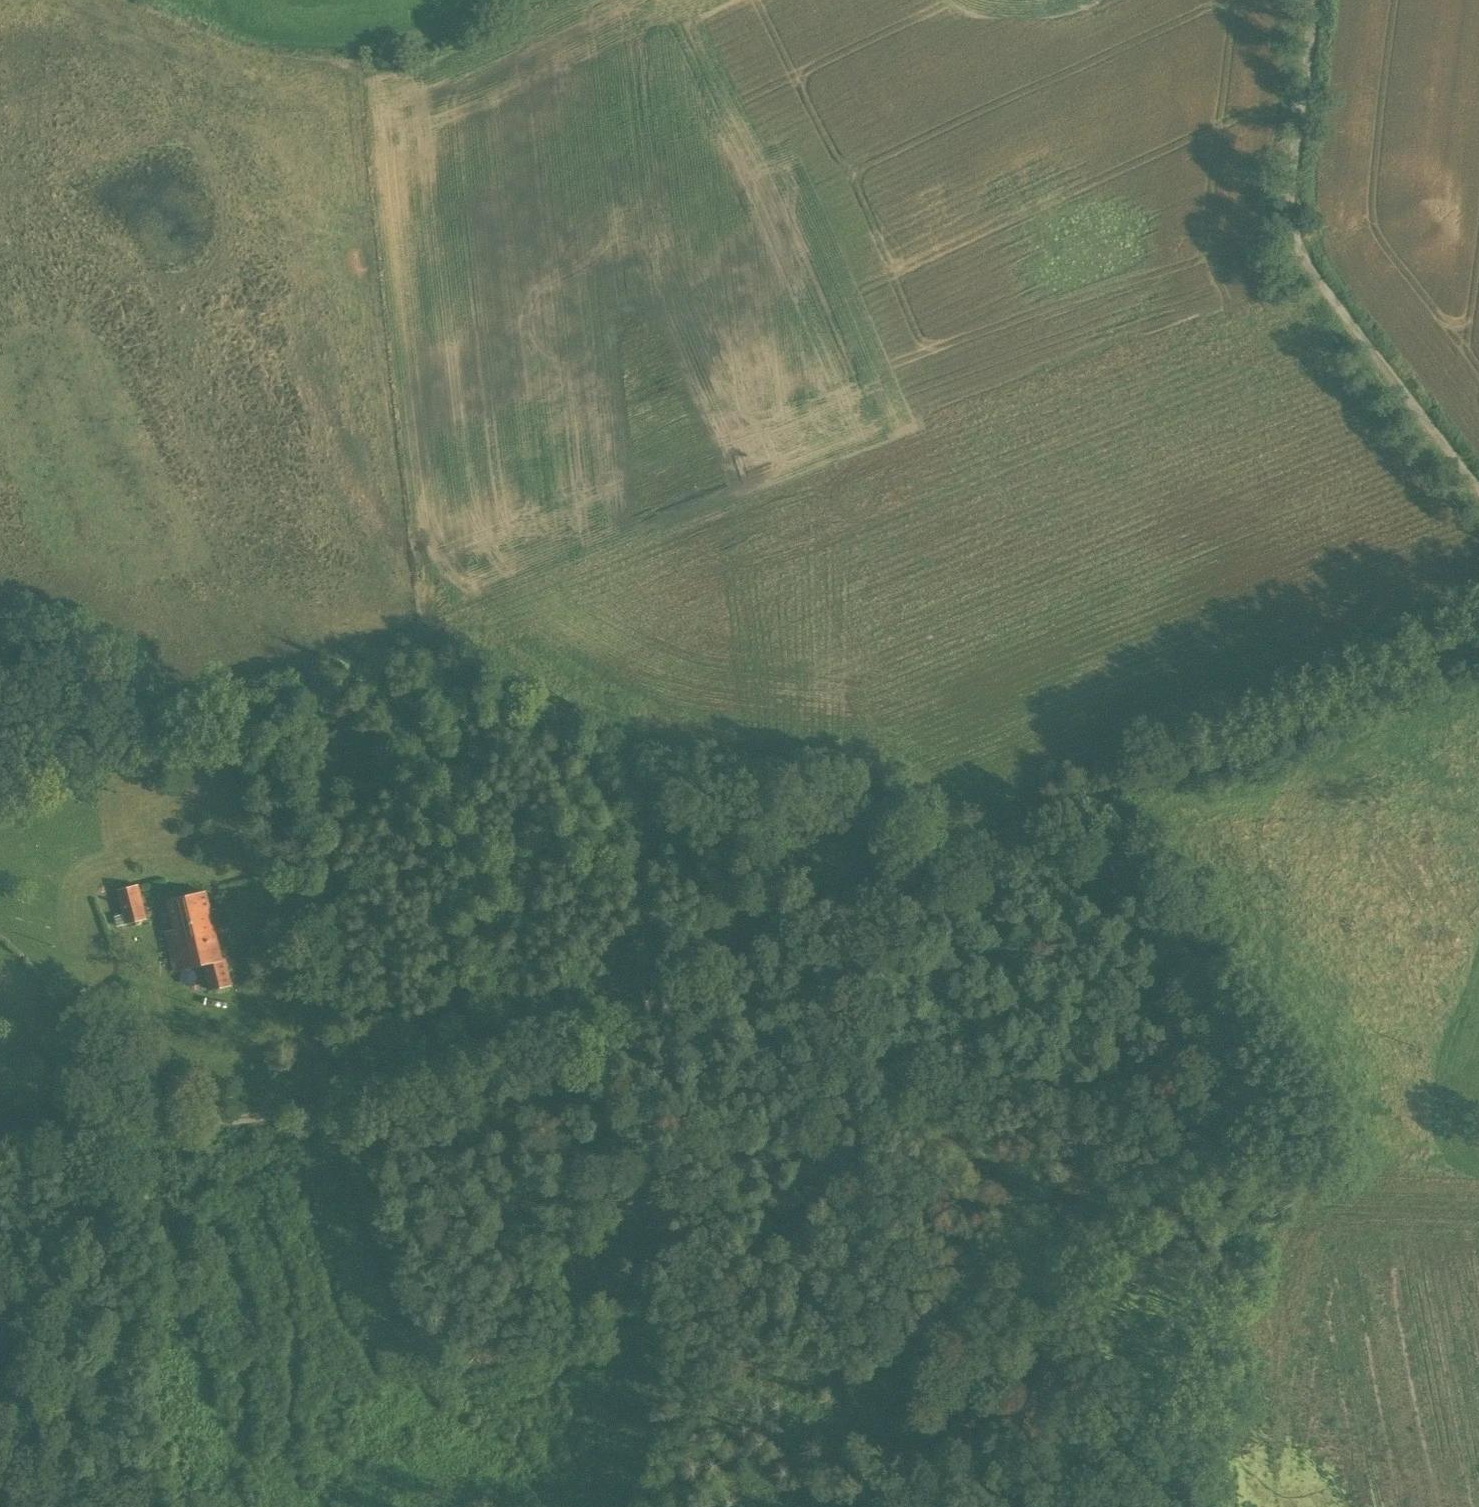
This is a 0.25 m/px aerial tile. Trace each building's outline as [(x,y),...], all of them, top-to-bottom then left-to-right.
[(138,885),(119,889),(127,923),(146,918),(138,885)] [(176,929),(212,921),(205,892),(169,900),(176,929)] [(221,959),(212,921),(176,929),(166,931),(176,971),(205,964),(210,989),(231,984),(225,958),(221,959)]
